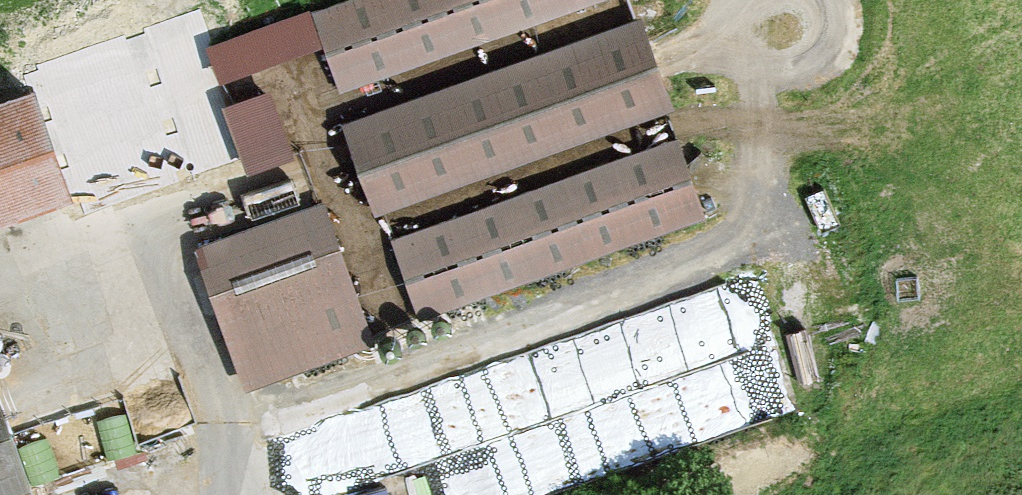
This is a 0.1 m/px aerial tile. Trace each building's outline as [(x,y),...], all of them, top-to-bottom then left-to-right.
[(309,8),(337,89),(593,0),(332,0),(309,8)] [(672,104),(639,11),(340,116),(373,209),(672,104)] [(24,70),(0,78),(0,200),(62,178),(24,70)] [(285,77),(232,88),(247,158),(300,146),(285,77)] [(704,214),(676,136),(388,237),(416,315),(704,214)] [(370,338),(320,199),(191,245),(241,384),(370,338)] [(658,367),(764,329),(741,266),(635,304),(658,367)] [(412,448),(427,494),(496,494),(798,402),(777,335),(412,448)] [(0,415),(0,487),(22,480),(0,415)]
